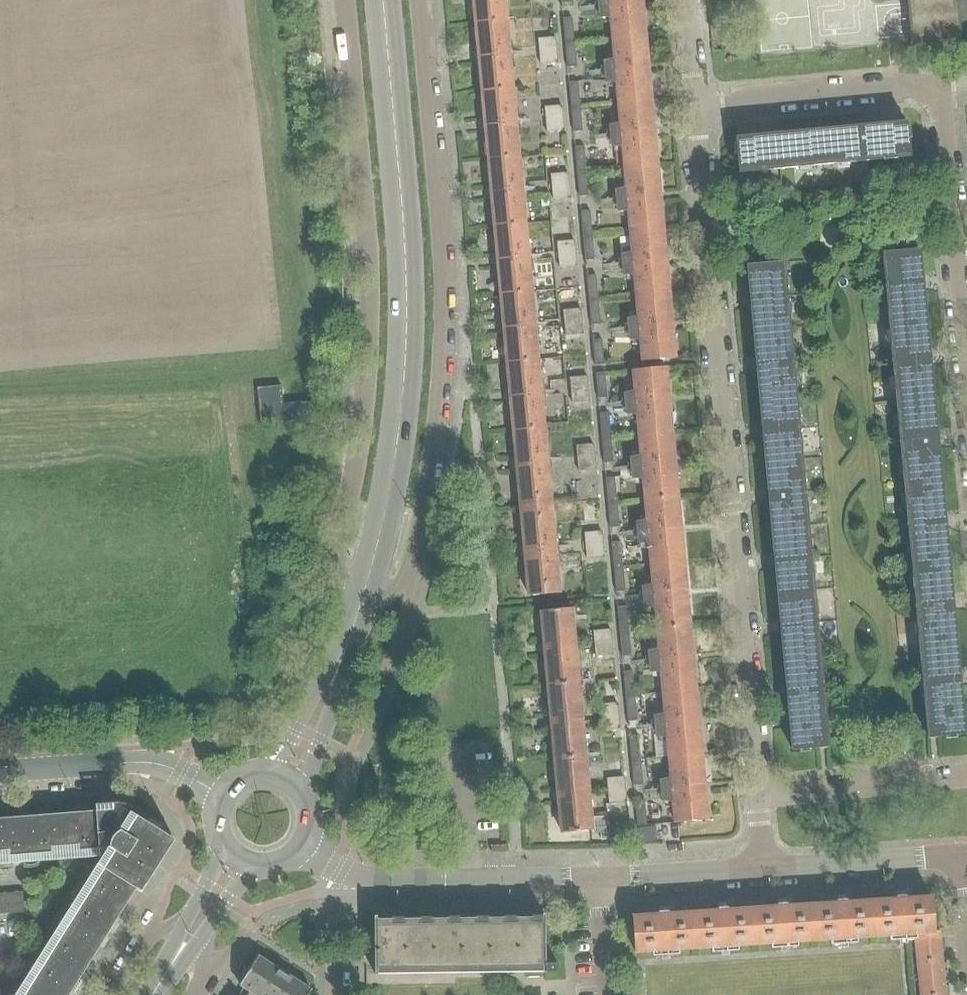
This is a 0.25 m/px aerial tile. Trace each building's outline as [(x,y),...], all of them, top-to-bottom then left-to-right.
[(475,22),(506,19),(504,0),(473,0),(475,22)] [(600,16),(610,18),(612,39),(645,35),(643,7),(639,7),(638,0),(599,0),(600,16)] [(911,41),(911,46),(962,41),(961,31),(966,31),(966,0),(907,0),(911,41)] [(564,30),(572,30),(571,17),(563,18),(564,30)] [(479,56),(509,53),(506,19),(475,22),(479,56)] [(565,43),(574,42),(572,30),(564,30),(565,43)] [(645,35),(612,39),(614,60),(605,64),(606,80),(616,82),(618,103),(651,100),(649,72),(645,72),(644,64),(648,64),(645,35)] [(549,51),(548,38),(539,39),(540,52),(549,51)] [(548,38),(549,51),(557,50),(556,38),(548,38)] [(567,55),(575,54),(574,42),(565,43),(567,55)] [(549,51),(550,64),(558,63),(557,50),(549,51)] [(550,64),(549,51),(540,52),(542,64),(550,64)] [(512,87),(509,53),(479,56),(482,90),(512,87)] [(575,54),(567,55),(568,68),(576,67),(575,54)] [(570,95),(578,94),(577,82),(569,83),(570,95)] [(482,90),(485,124),(515,121),(512,87),(482,90)] [(571,108),(580,107),(578,94),(570,95),(571,108)] [(651,100),(618,103),(620,125),(611,129),(612,144),(622,146),(624,168),(657,165),(654,137),(651,137),(650,129),(654,128),(651,100)] [(554,107),(555,119),(563,119),(562,106),(554,107)] [(555,119),(554,107),(546,108),(547,120),(555,119)] [(573,120),(581,119),(580,107),(571,108),(573,120)] [(556,132),(555,119),(547,120),(548,133),(556,132)] [(555,119),(556,132),(564,131),(563,119),(555,119)] [(581,119),(573,120),(574,132),(582,132),(581,119)] [(515,121),(485,124),(488,157),(518,154),(515,121)] [(868,123),(858,124),(858,126),(821,129),(824,164),(909,156),(906,121),(868,125),(868,123)] [(737,137),(740,172),(824,164),(821,129),(784,133),(784,131),(774,132),(774,134),(737,137)] [(576,160),(584,159),(583,147),(575,147),(576,160)] [(488,157),(491,191),(521,188),(518,154),(488,157)] [(577,172),(585,171),(584,159),(576,160),(577,172)] [(657,165),(624,168),(626,189),(617,192),(618,209),(628,211),(630,230),(663,227),(660,202),(657,202),(656,193),(660,193),(657,165)] [(579,184),(587,184),(585,171),(577,172),(579,184)] [(560,174),(561,187),(569,186),(568,173),(560,174)] [(561,187),(560,174),(552,175),(553,188),(561,187)] [(587,184),(579,184),(580,197),(588,196),(587,184)] [(561,187),(562,199),(571,199),(569,186),(561,187)] [(562,199),(561,187),(553,188),(554,200),(562,199)] [(521,188),(491,191),(494,225),(524,222),(521,188)] [(582,222),(590,222),(589,209),(581,210),(582,222)] [(497,260),(528,257),(524,222),(494,225),(497,260)] [(583,235),(591,234),(590,222),(582,222),(583,235)] [(636,296),(668,293),(666,265),(662,265),(662,257),(665,257),(665,253),(663,227),(630,230),(632,253),(632,254),(622,257),(624,273),(634,275),(636,296)] [(584,247),(592,246),(591,234),(583,235),(584,247)] [(566,242),(567,254),(576,254),(575,241),(566,242)] [(567,254),(566,242),(558,243),(559,255),(567,254)] [(592,246),(584,247),(585,259),(594,259),(592,246)] [(889,323),(925,319),(922,287),(924,287),(923,278),(921,278),(919,249),(882,252),(889,323)] [(569,267),(567,254),(559,255),(560,268),(569,267)] [(567,254),(569,267),(577,266),(576,254),(567,254)] [(528,257),(497,260),(500,294),(531,291),(528,257)] [(748,303),(749,303),(752,331),(789,328),(783,261),(746,265),(748,294),(747,294),(748,303)] [(588,288),(596,287),(595,275),(587,275),(588,288)] [(589,300),(597,299),(596,287),(588,288),(589,300)] [(504,328),(534,326),(531,291),(500,294),(504,328)] [(668,321),(671,320),(668,293),(636,296),(638,318),(628,322),(630,337),(640,339),(642,360),(675,357),(672,329),(668,330),(668,321)] [(590,312),(598,312),(597,299),(589,300),(590,312)] [(574,322),(573,309),(564,310),(565,323),(574,322)] [(573,309),(574,322),(582,321),(581,309),(573,309)] [(598,312),(590,312),(591,325),(600,324),(598,312)] [(925,319),(889,323),(896,400),(932,397),(929,361),(931,360),(930,351),(928,351),(925,319)] [(574,322),(575,334),(583,334),(582,321),(574,322)] [(575,334),(574,322),(565,323),(567,335),(575,334)] [(537,359),(534,326),(504,328),(507,362),(537,359)] [(754,369),(755,368),(758,396),(795,393),(789,328),(752,331),(755,359),(753,359),(754,369)] [(594,352),(602,351),(601,339),(593,340),(594,352)] [(602,351),(594,352),(595,364),(603,364),(602,351)] [(510,396),(540,393),(537,359),(507,362),(510,396)] [(638,436),(671,432),(665,367),(633,371),(634,394),(625,398),(627,414),(636,415),(638,436)] [(597,386),(605,386),(604,373),(596,374),(597,386)] [(579,377),(580,389),(588,388),(587,376),(579,377)] [(580,389),(579,377),(570,377),(572,390),(580,389)] [(605,386),(597,386),(598,399),(606,398),(605,386)] [(580,389),(581,402),(589,401),(588,388),(580,389)] [(260,391),(263,427),(318,421),(316,402),(285,405),(284,389),(260,391)] [(581,402),(580,389),(572,390),(573,402),(581,402)] [(540,393),(510,396),(513,430),(543,427),(540,393)] [(760,434),(761,434),(764,462),(801,458),(795,393),(758,396),(761,424),(759,425),(760,434)] [(932,397),(896,400),(904,482),(940,479),(937,443),(939,442),(938,433),(936,433),(932,397)] [(601,427),(609,426),(608,413),(600,414),(601,427)] [(602,439),(610,438),(609,426),(601,427),(602,439)] [(516,464),(546,461),(543,427),(513,430),(516,464)] [(644,500),(677,497),(671,432),(638,436),(641,457),(631,461),(633,478),(643,480),(644,500)] [(603,451),(611,451),(610,438),(602,439),(603,451)] [(585,447),(586,460),(595,459),(594,446),(585,447)] [(586,460),(585,447),(577,448),(578,460),(586,460)] [(611,451),(603,451),(604,464),(613,463),(611,451)] [(801,458),(764,462),(767,490),(765,490),(766,499),(768,499),(770,527),(807,524),(801,458)] [(595,459),(586,460),(588,472),(596,471),(595,459)] [(588,472),(586,460),(578,460),(579,473),(588,472)] [(550,505),(546,461),(516,464),(520,508),(550,505)] [(607,491),(615,490),(614,478),(606,479),(607,491)] [(940,479),(904,482),(912,565),(948,561),(944,525),(946,525),(945,515),(944,515),(940,479)] [(608,503),(616,503),(615,490),(607,491),(608,503)] [(650,564),(683,561),(677,497),(644,500),(647,522),(637,526),(639,542),(649,544),(650,564)] [(609,516),(617,515),(616,503),(608,503),(609,516)] [(520,508),(525,552),(554,549),(550,505),(520,508)] [(617,515),(609,516),(610,528),(619,527),(617,515)] [(772,565),(774,564),(776,592),(813,589),(807,524),(770,527),(773,555),(771,555),(772,565)] [(593,531),(594,543),(602,543),(601,530),(593,531)] [(594,543),(593,531),(585,532),(586,544),(594,543)] [(613,555),(621,555),(620,542),(612,543),(613,555)] [(595,556),(594,543),(586,544),(587,557),(595,556)] [(604,555),(602,543),(594,543),(595,556),(604,555)] [(558,593),(554,549),(525,552),(529,596),(558,593)] [(614,568),(622,567),(621,555),(613,555),(614,568)] [(656,629),(689,626),(683,561),(650,564),(653,586),(643,590),(645,608),(655,610),(656,629)] [(954,607),(953,597),(951,598),(948,561),(912,565),(919,642),(955,639),(952,607),(954,607)] [(615,580),(623,579),(622,567),(614,568),(615,580)] [(623,579),(615,580),(617,592),(625,592),(623,579)] [(813,589),(776,592),(779,620),(777,621),(778,630),(780,630),(782,658),(819,654),(813,589)] [(619,620),(627,619),(626,607),(618,607),(619,620)] [(543,648),(573,645),(569,608),(539,611),(543,648)] [(620,632),(628,631),(627,619),(619,620),(620,632)] [(661,673),(663,693),(695,690),(689,626),(656,629),(659,651),(650,654),(651,671),(661,673)] [(604,643),(612,642),(611,630),(602,631),(604,643)] [(595,644),(604,643),(602,631),(594,631),(595,644)] [(621,644),(630,644),(628,631),(620,632),(621,644)] [(919,642),(926,714),(962,710),(959,680),(961,680),(960,671),(958,671),(955,639),(919,642)] [(612,642),(604,643),(605,656),(613,655),(612,642)] [(604,643),(595,644),(596,657),(605,656),(604,643)] [(630,644),(621,644),(623,657),(631,656),(630,644)] [(577,682),(573,645),(543,648),(547,685),(577,682)] [(786,695),(789,726),(825,722),(819,654),(782,658),(785,686),(783,686),(784,695),(786,695)] [(625,684),(633,683),(632,671),(624,672),(625,684)] [(550,722),(580,719),(577,682),(547,685),(550,722)] [(626,696),(634,696),(633,683),(625,684),(626,696)] [(667,738),(669,758),(701,754),(695,690),(663,693),(665,716),(656,719),(657,736),(667,738)] [(627,709),(636,708),(634,696),(626,696),(627,709)] [(610,717),(619,717),(617,704),(609,705),(610,717)] [(602,718),(610,717),(609,705),(601,706),(602,718)] [(636,708),(627,709),(629,721),(637,720),(636,708)] [(962,710),(926,714),(928,736),(928,737),(964,733),(962,710)] [(610,717),(602,718),(603,731),(611,730),(610,717)] [(619,717),(610,717),(611,730),(620,729),(619,717)] [(584,756),(580,719),(550,722),(554,759),(584,756)] [(825,722),(789,726),(791,749),(828,745),(827,745),(825,722)] [(631,749),(639,748),(638,736),(630,737),(631,749)] [(632,761),(641,761),(639,748),(631,749),(632,761)] [(675,822),(707,819),(701,754),(669,758),(671,779),(662,783),(663,800),(673,801),(675,822)] [(558,796),(588,793),(584,756),(554,759),(558,796)] [(634,774),(642,773),(641,761),(632,761),(634,774)] [(642,773),(634,774),(635,786),(643,785),(642,773)] [(609,792),(617,791),(616,778),(607,779),(609,792)] [(617,791),(625,790),(624,778),(616,778),(617,791)] [(625,790),(617,791),(618,803),(626,803),(625,790)] [(617,791),(609,792),(610,804),(618,803),(617,791)] [(588,793),(558,796),(561,833),(591,830),(588,793)] [(637,813),(645,812),(644,800),(636,801),(637,813)] [(0,818),(0,857),(116,849),(24,994),(69,994),(136,889),(141,893),(175,840),(159,830),(162,825),(136,808),(133,807),(129,805),(125,804),(121,803),(116,803),(114,803),(95,805),(96,812),(0,818)] [(645,812),(637,813),(638,826),(647,825),(645,812)] [(656,826),(640,827),(641,842),(657,841),(656,826)] [(934,933),(934,931),(932,894),(906,896),(906,891),(895,892),(896,897),(871,898),(874,937),(899,935),(900,942),(907,941),(906,935),(916,934),(934,933)] [(15,893),(16,903),(24,902),(23,892),(15,893)] [(8,903),(16,903),(15,893),(7,893),(8,903)] [(874,937),(871,898),(846,900),(846,895),(836,896),(836,901),(811,902),(814,940),(840,939),(840,945),(847,945),(847,939),(874,937)] [(776,905),(752,907),(755,944),(780,942),(781,950),(788,949),(787,942),(814,940),(811,902),(787,904),(787,899),(776,900),(776,905)] [(16,903),(17,913),(25,912),(24,902),(16,903)] [(0,904),(0,907),(0,914),(9,913),(8,903),(0,904)] [(16,903),(8,903),(9,913),(17,913),(16,903)] [(717,909),(693,911),(695,948),(721,946),(721,953),(728,953),(728,946),(755,944),(752,907),(728,908),(727,904),(717,904),(717,909)] [(695,948),(693,911),(668,913),(668,908),(657,908),(658,913),(632,915),(635,952),(662,950),(662,957),(669,957),(669,950),(695,948)] [(532,972),(542,972),(542,973),(545,973),(545,972),(557,972),(557,963),(544,963),(544,915),(542,915),(542,918),(514,919),(503,919),(487,919),(487,920),(475,920),(475,919),(430,919),(430,920),(419,921),(419,920),(376,920),(376,917),(374,917),(374,974),(377,974),(377,969),(532,967),(532,972)] [(916,934),(919,980),(944,978),(940,930),(934,931),(934,933),(916,934)] [(243,981),(240,985),(244,988),(255,994),(308,994),(311,990),(259,956),(243,981)] [(919,980),(921,994),(946,994),(944,978),(919,980)]
